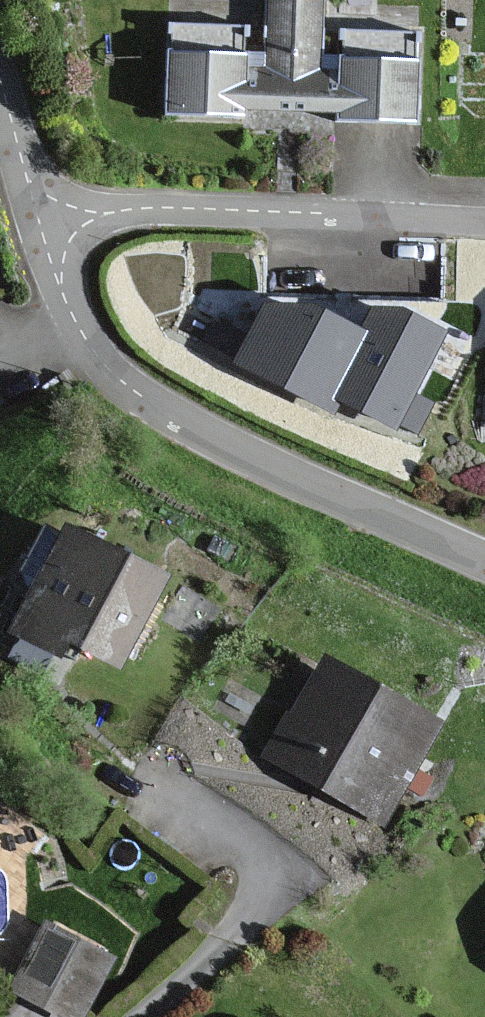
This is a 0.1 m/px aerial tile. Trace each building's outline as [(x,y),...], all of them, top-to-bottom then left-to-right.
[(265,57),(164,55),(163,120),(236,122),(237,110),(337,112),(337,125),(414,127),(415,61),(319,59),(320,0),(267,0),(265,57)] [(323,405),(330,393),(364,333),(306,304),(268,304),(240,361),(323,405)] [(404,309),(375,311),(364,333),(330,393),(396,427),(445,333),(404,309)] [(167,584),(70,529),(9,635),(59,664),(70,644),(117,671),(167,584)] [(437,730),(314,660),(258,757),(381,828),(437,730)] [(43,928),(14,987),(76,1016),(83,1016),(110,960),(43,928)]
